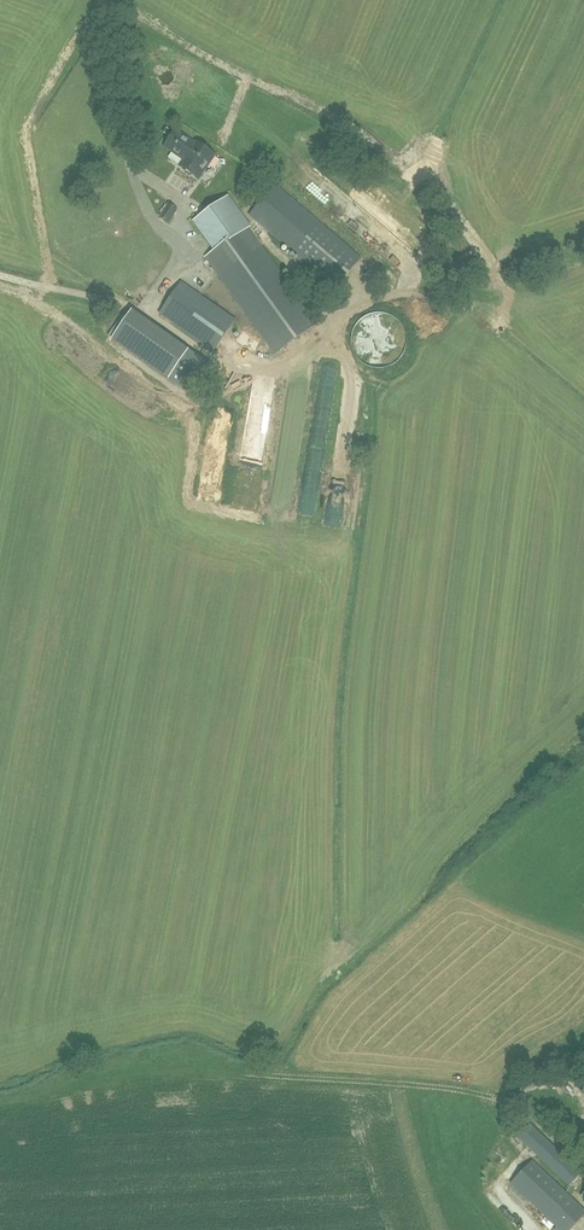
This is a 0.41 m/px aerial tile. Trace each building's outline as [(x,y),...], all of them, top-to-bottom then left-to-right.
[(184,159),(195,144),(176,130),(165,146),(184,159)] [(198,178),(215,155),(197,141),(195,144),(184,159),(180,165),(198,178)] [(335,288),(361,258),(275,184),(249,215),(335,288)] [(275,354),(317,324),(261,245),(249,227),(251,226),(229,195),(193,221),(214,250),(205,257),(219,275),(275,354)] [(170,223),(178,209),(168,203),(160,216),(170,223)] [(343,236),(357,244),(360,239),(346,231),(343,236)] [(392,260),(398,265),(414,247),(408,242),(392,260)] [(215,350),(236,320),(181,282),(160,313),(215,350)] [(215,366),(158,328),(135,311),(132,309),(112,339),(137,358),(194,396),(215,366)] [(552,1087),(561,1085),(557,1072),(548,1075),(552,1086),(552,1087)] [(569,1185),(581,1173),(527,1122),(515,1134),(569,1185)] [(583,1215),(583,1209),(533,1160),(511,1183),(560,1229),(570,1229),(583,1215)] [(518,1220),(525,1229),(547,1229),(532,1209),(518,1220)]
